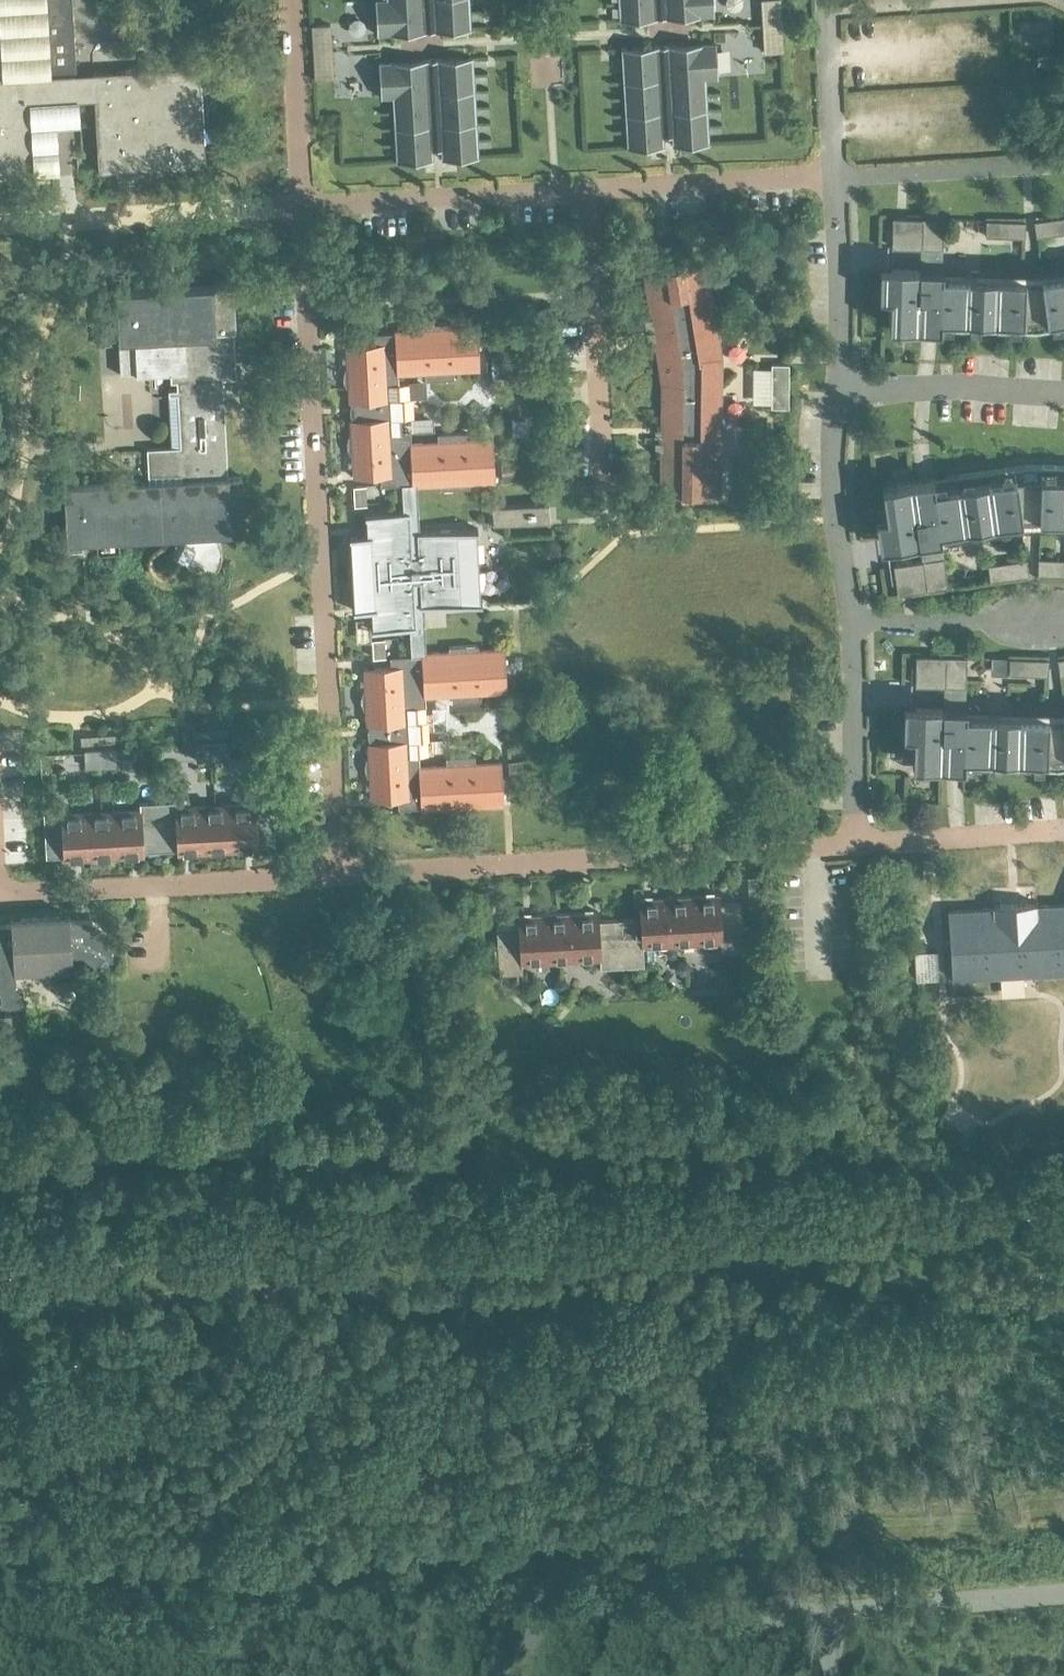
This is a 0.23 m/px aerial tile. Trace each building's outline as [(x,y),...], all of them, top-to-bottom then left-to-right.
[(0,0),(0,177),(37,174),(32,102),(64,100),(64,102),(79,101),(78,75),(75,75),(72,27),(75,27),(73,0),(71,0),(70,0),(48,0),(52,73),(5,76),(0,0)] [(378,35),(427,32),(426,21),(434,21),(435,31),(472,29),(471,13),(470,0),(376,0),(378,35)] [(620,20),(658,17),(666,16),(666,17),(715,14),(714,0),(619,0),(620,20)] [(763,25),(781,24),(780,0),(762,0),(763,25)] [(781,24),(763,25),(765,51),(783,50),(781,24)] [(313,26),(315,52),(333,51),(331,25),(313,26)] [(718,77),(716,42),(667,44),(668,55),(660,55),(659,45),(622,47),(628,147),(650,146),(665,145),(664,135),(672,135),(673,145),(681,144),(710,143),(710,141),(706,78),(718,77)] [(315,52),(316,78),(335,77),(333,51),(315,52)] [(429,59),(379,62),(382,97),(394,97),(397,159),(398,162),(426,160),(435,159),(434,149),(442,149),(443,159),(458,158),(480,157),(475,72),(474,56),(437,59),(437,69),(429,69),(429,59)] [(100,171),(207,164),(201,65),(94,71),(94,72),(101,72),(107,169),(100,169),(100,171)] [(944,218),(893,216),(892,246),(943,248),(944,218)] [(1035,220),(1037,236),(1063,232),(1063,216),(1035,220)] [(987,219),(986,235),(1026,237),(1026,220),(987,219)] [(719,495),(721,330),(716,331),(705,263),(649,272),(664,367),(663,368),(666,385),(668,385),(666,494),(719,495)] [(890,295),(889,325),(1034,330),(1063,326),(1063,273),(1042,276),(1042,279),(1025,280),(1025,277),(942,274),(943,267),(920,266),(880,265),(880,272),(879,293),(879,295),(890,295)] [(119,288),(121,338),(123,374),(172,371),(173,380),(179,380),(179,388),(169,389),(172,446),(148,448),(149,480),(65,484),(68,541),(181,536),(177,539),(176,541),(174,544),(173,547),(173,551),(214,572),(216,571),(219,568),(221,564),(223,559),(223,555),(224,551),(223,548),(222,544),(220,541),(218,537),(216,534),(246,533),(244,476),(229,476),(226,399),(223,399),(222,377),(239,377),(237,330),(239,330),(237,286),(216,287),(216,284),(119,288)] [(350,447),(352,452),(354,452),(356,476),(389,474),(390,484),(405,483),(406,511),(419,510),(418,484),(442,483),(442,488),(471,487),(471,482),(497,480),(495,437),(468,439),(468,431),(439,433),(440,440),(413,442),(412,432),(403,432),(402,417),(406,417),(405,398),(401,398),(400,373),(427,371),(427,379),(456,377),(456,370),(482,368),(479,325),(453,327),(453,321),(424,323),(424,328),(396,330),(396,332),(381,333),(382,342),(348,344),(350,368),(347,368),(345,374),(346,380),(348,386),(351,386),(352,401),(355,401),(356,419),(353,419),(353,435),(351,435),(349,440),(350,447)] [(791,407),(791,363),(773,363),(773,406),(791,407)] [(504,480),(518,479),(517,461),(503,462),(504,480)] [(887,514),(876,516),(880,546),(920,540),(942,536),(941,530),(1023,518),(1022,515),(1039,514),(1039,517),(1063,518),(1063,465),(1026,464),(883,485),(887,514)] [(523,522),(551,520),(550,502),(522,503),(523,522)] [(495,523),(523,522),(522,503),(494,505),(495,523)] [(419,510),(406,511),(367,513),(367,515),(384,514),(385,534),(374,535),(378,607),(388,606),(389,626),(373,627),(373,629),(412,627),(425,626),(424,606),(466,603),(466,601),(460,601),(456,531),(463,530),(463,528),(420,530),(419,510)] [(894,563),(898,593),(948,586),(944,556),(894,563)] [(1038,574),(1063,575),(1063,558),(1039,557),(1038,574)] [(1027,558),(988,564),(991,580),(1030,574),(1027,558)] [(450,651),(426,652),(425,626),(412,627),(414,655),(399,655),(399,665),(366,667),(367,691),(364,691),(363,696),(363,703),(365,708),(368,708),(369,724),(373,724),(374,741),(370,742),(371,757),(368,758),(367,763),(367,770),(369,775),(372,775),(372,799),(406,797),(406,807),(421,806),(421,808),(449,807),(449,812),(478,810),(478,805),(504,804),(502,761),(476,762),(475,754),(446,756),(447,764),(420,765),(419,740),(422,740),(421,720),(417,721),(417,706),(426,705),(425,695),(452,694),(453,701),(481,700),(481,692),(507,690),(505,648),(479,649),(478,644),(449,645),(450,651)] [(968,656),(917,654),(916,684),(967,686),(968,656)] [(1010,657),(1010,673),(1049,675),(1049,658),(1010,657)] [(913,763),(1058,768),(1063,768),(1063,717),(1049,718),(1049,715),(966,712),(966,705),(943,704),(904,703),(903,733),(914,733),(913,763)] [(213,759),(229,758),(228,741),(212,742),(213,759)] [(198,760),(213,759),(212,742),(197,742),(198,760)] [(116,747),(101,748),(102,766),(117,765),(116,747)] [(102,766),(101,748),(86,749),(86,766),(102,766)] [(510,778),(523,777),(522,760),(509,760),(510,778)] [(276,843),(274,794),(255,795),(255,803),(177,807),(177,800),(141,802),(141,809),(64,813),(63,806),(45,807),(47,856),(65,855),(65,858),(90,857),(120,855),(145,854),(145,850),(178,849),(178,852),(204,850),(204,851),(233,849),(259,847),(259,844),(276,843)] [(722,950),(745,949),(742,901),(721,902),(720,894),(694,895),(666,896),(666,897),(639,898),(641,917),(599,920),(599,911),(572,912),(545,913),(545,914),(518,916),(519,924),(497,926),(500,973),(523,971),(523,963),(601,958),(601,967),(645,964),(644,946),(722,941),(722,950)] [(952,905),(958,992),(1063,987),(1063,900),(952,905)] [(77,919),(61,920),(61,914),(22,916),(22,922),(0,923),(0,993),(1,993),(2,1005),(21,1004),(20,991),(17,991),(16,973),(28,972),(28,967),(74,964),(73,955),(83,954),(95,965),(93,967),(94,968),(103,958),(105,959),(113,959),(112,936),(92,918),(77,919)] [(933,944),(896,946),(899,994),(936,993),(933,944)] [(0,1014),(0,1027),(12,1027),(12,1013),(0,1014)]
